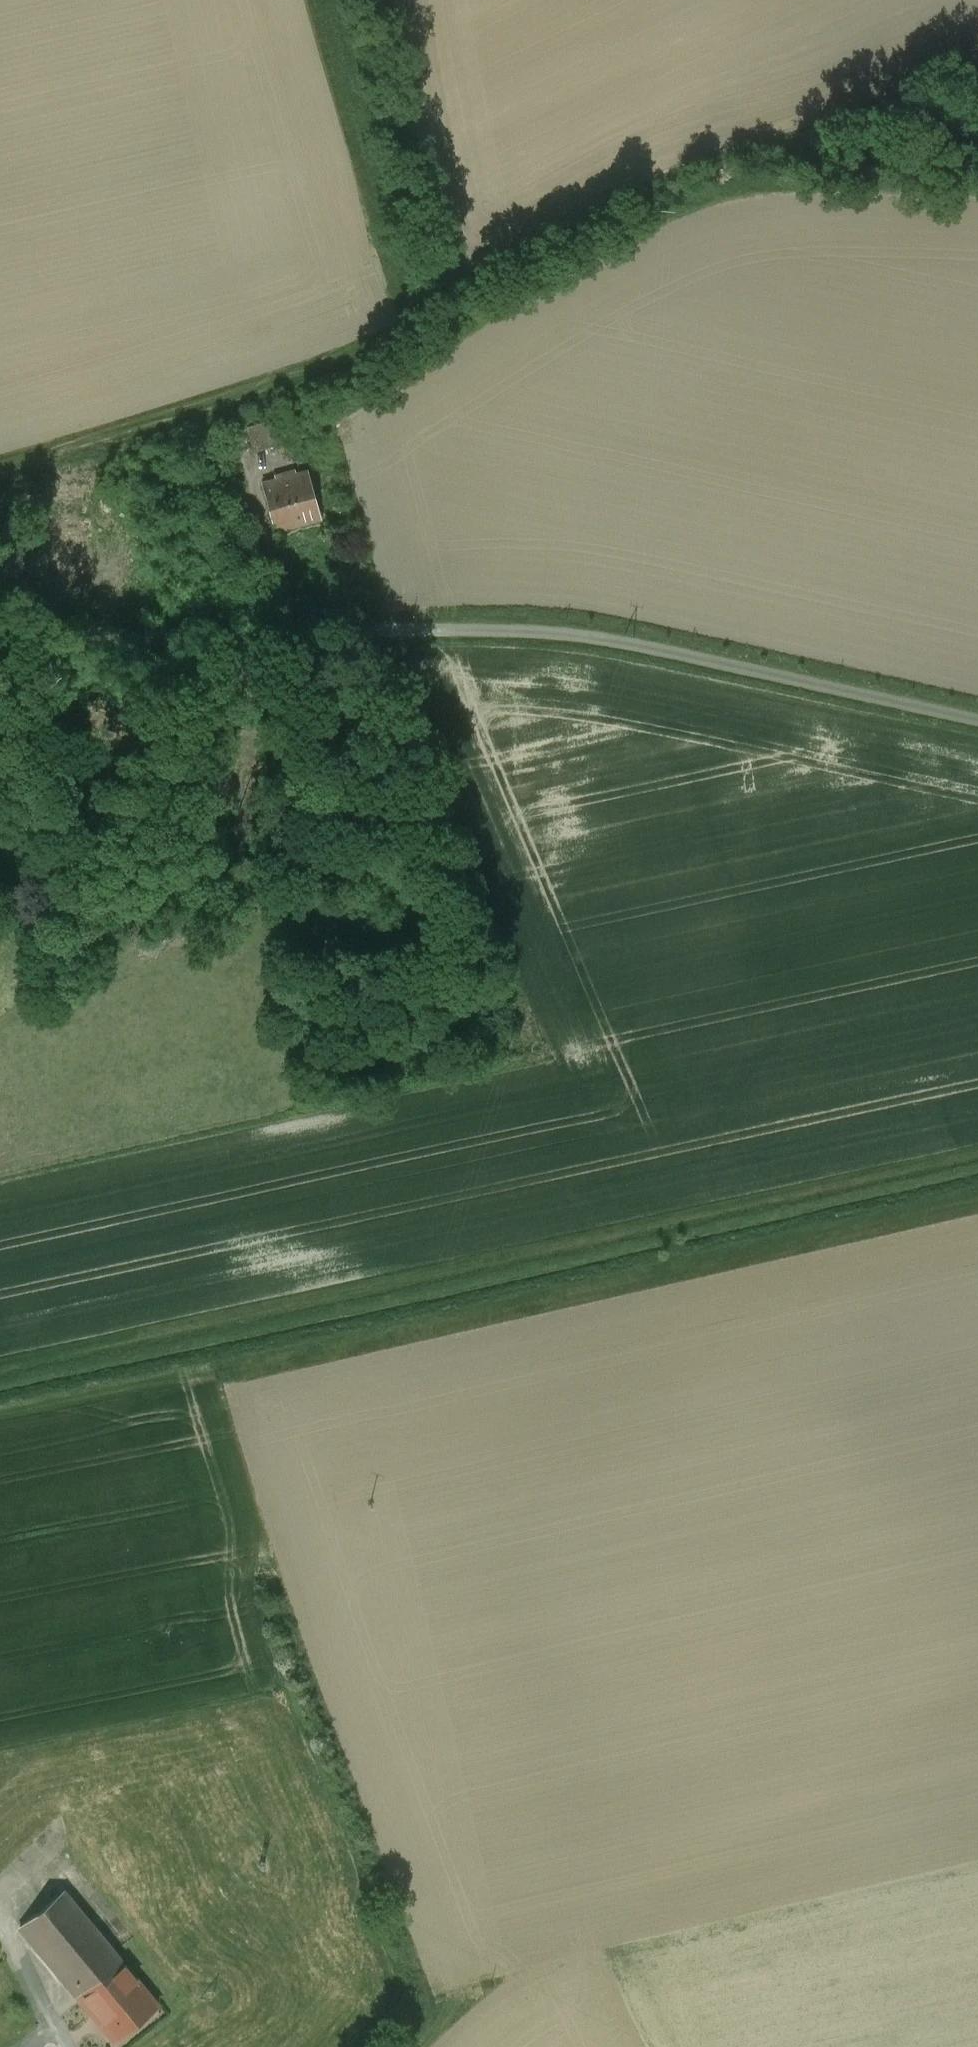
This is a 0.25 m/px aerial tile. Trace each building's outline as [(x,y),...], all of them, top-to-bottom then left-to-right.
[(292,416),(269,423),(275,444),(298,437),(292,416)] [(269,423),(247,429),(253,450),(275,444),(269,423)] [(296,474),(295,470),(287,472),(289,476),(283,478),(282,474),(275,476),(276,480),(262,483),(275,531),(321,518),(308,471),(296,474)] [(115,1953),(64,1891),(20,1927),(81,2001),(125,1965),(115,1953)] [(125,1965),(81,2001),(113,2039),(157,2004),(125,1965)]
